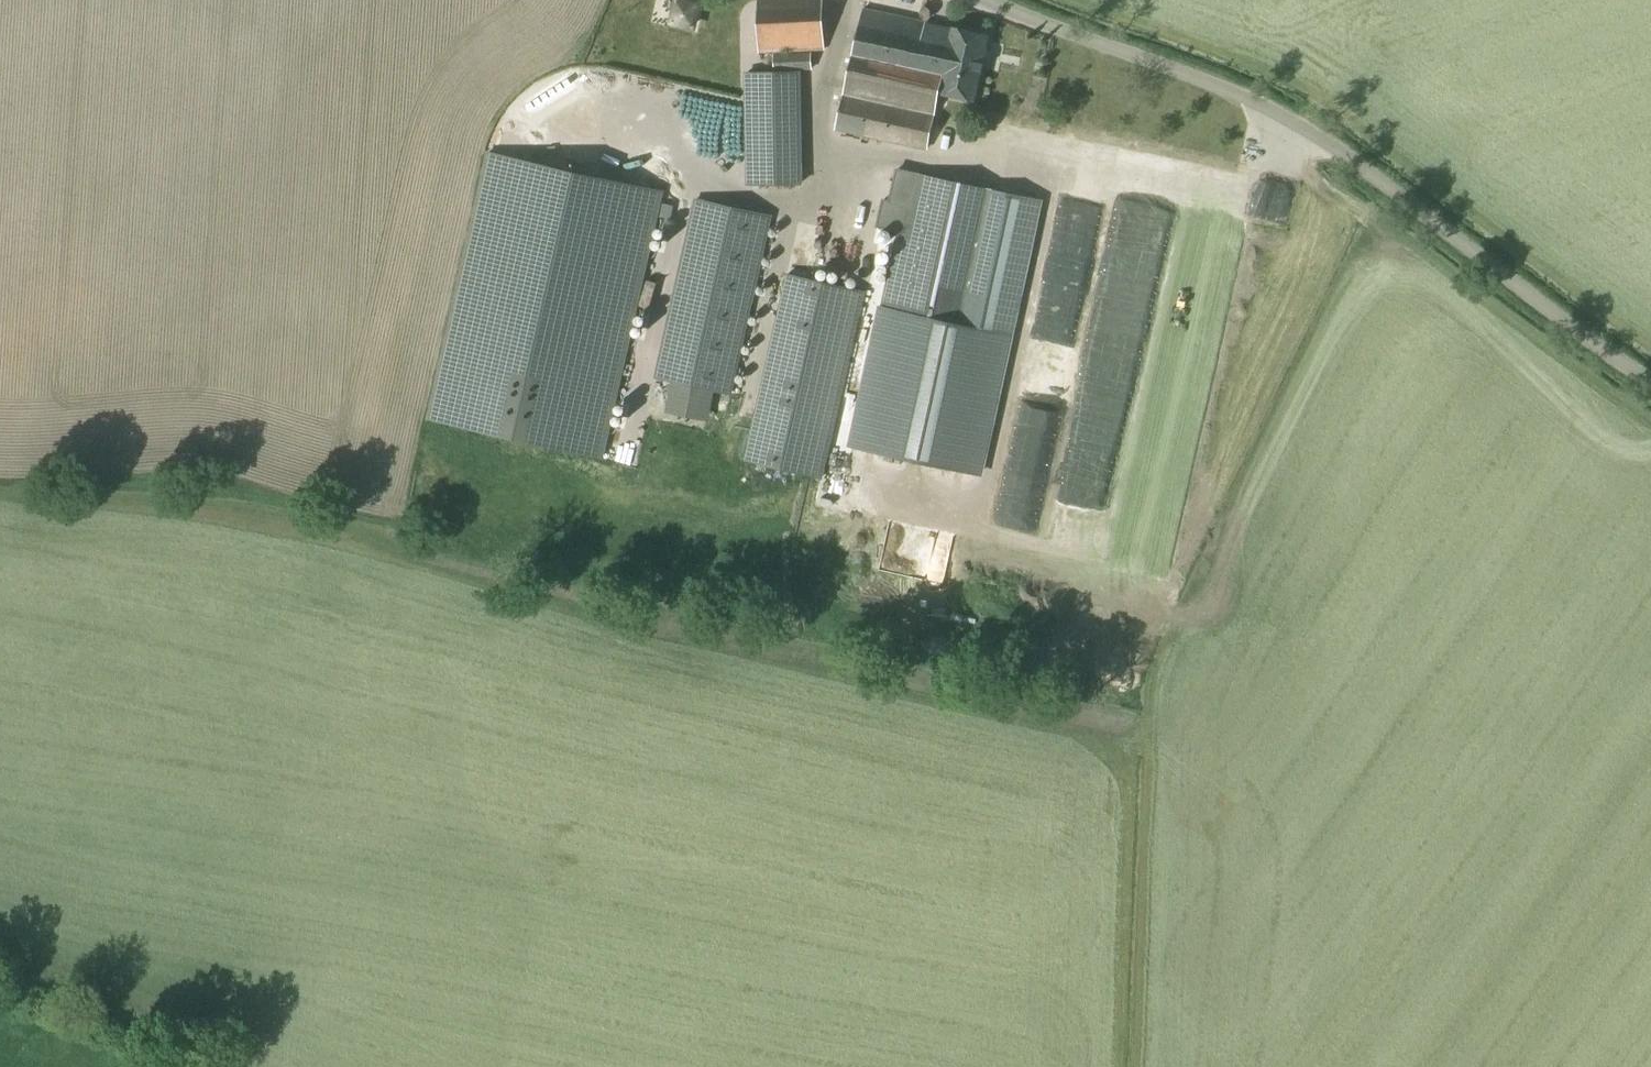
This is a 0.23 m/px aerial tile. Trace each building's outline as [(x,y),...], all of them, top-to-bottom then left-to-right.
[(810,52),(824,51),(821,0),(767,0),(756,0),(758,55),(773,54),(774,72),(744,73),(746,185),(802,185),(800,72),(799,72),(799,71),(811,71),(810,52)] [(698,7),(673,1),(666,28),(691,34),(698,7)] [(949,29),(863,10),(836,130),(924,150),(936,94),(972,101),(986,36),(950,28),(949,29)] [(495,150),(434,418),(599,456),(661,189),(495,150)] [(982,331),(1011,195),(905,172),(896,211),(901,212),(880,307),(982,331)] [(1045,184),(1017,346),(1049,351),(1077,189),(1045,184)] [(731,396),(772,216),(694,199),(654,379),(731,396)] [(673,206),(663,204),(659,216),(670,219),(673,206)] [(1077,242),(1075,255),(1115,261),(1117,248),(1077,242)] [(1059,355),(1098,358),(1107,264),(1068,261),(1059,355)] [(823,478),(865,293),(788,275),(746,461),(823,478)] [(1148,429),(1153,290),(1113,288),(1108,411),(1114,412),(1114,427),(1148,429)] [(1036,365),(1019,362),(1016,377),(1033,380),(1036,365)]
